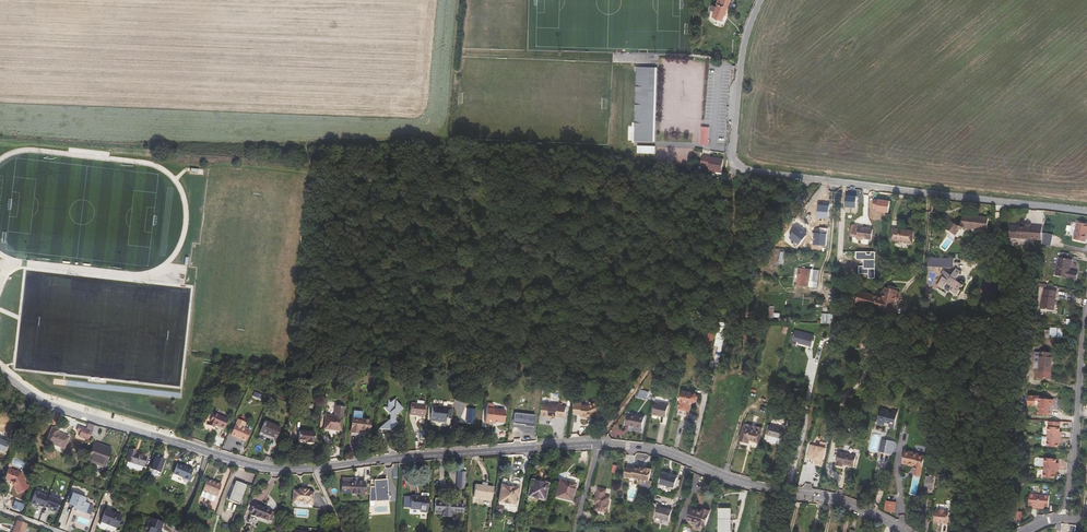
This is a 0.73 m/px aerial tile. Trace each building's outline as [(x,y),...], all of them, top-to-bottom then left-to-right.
[(712,5),(709,10),(715,12),(714,16),(723,20),(731,0),(718,0),(717,4),(718,5),(717,7),(712,5)] [(635,126),(649,127),(649,141),(655,141),(658,67),(637,67),(635,126)] [(654,72),(640,72),(639,86),(654,86),(654,72)] [(639,90),(639,104),(653,105),(654,90),(639,90)] [(638,123),(653,123),(653,109),(639,108),(638,123)] [(649,127),(635,126),(635,141),(649,141),(649,127)] [(701,126),(701,131),(705,131),(704,145),(708,145),(709,127),(701,126)] [(722,173),(724,159),(703,156),(701,166),(701,167),(710,168),(709,171),(722,173)] [(857,197),(846,196),(846,208),(856,208),(857,197)] [(889,214),(890,202),(885,202),(883,202),(883,201),(878,200),(878,202),(874,201),(873,209),(877,210),(877,213),(889,214)] [(829,219),(830,205),(825,204),(825,206),(822,206),(819,206),(818,218),(829,219)] [(945,228),(955,235),(958,231),(964,228),(974,230),(975,229),(987,230),(988,217),(968,215),(968,216),(962,215),(962,222),(955,224),(950,221),(945,228)] [(1084,242),(1086,232),(1086,228),(1086,225),(1076,222),(1072,240),(1084,242)] [(871,240),(873,229),(859,227),(859,226),(852,225),(850,234),(858,236),(857,237),(857,239),(862,240),(862,238),(871,240)] [(1010,227),(1009,238),(1030,239),(1041,240),(1042,234),(1042,226),(1031,226),(1031,225),(1025,225),(1025,227),(1010,227)] [(790,238),(799,244),(807,235),(798,228),(790,238)] [(815,232),(814,244),(826,245),(827,229),(820,228),(820,233),(815,232)] [(908,232),(892,230),(891,242),(913,244),(914,232),(908,231),(908,232)] [(1042,234),(1041,240),(1041,245),(1042,245),(1045,246),(1050,247),(1053,236),(1042,234)] [(876,279),(876,252),(857,252),(857,260),(865,260),(864,267),(860,267),(860,274),(869,274),(869,279),(876,279)] [(1070,270),(1071,260),(1059,258),(1055,275),(1076,279),(1077,272),(1070,270)] [(819,271),(799,268),(796,285),(817,288),(819,271)] [(941,275),(943,276),(937,285),(942,289),(946,283),(953,287),(951,291),(957,295),(963,286),(955,280),(961,272),(955,269),(951,276),(944,271),(941,275)] [(836,285),(836,274),(828,273),(827,285),(836,285)] [(1048,281),(1039,279),(1038,284),(1038,287),(1047,288),(1048,281)] [(856,303),(889,312),(895,291),(885,288),(882,298),(875,296),(875,298),(871,297),(872,295),(861,292),(859,298),(858,297),(856,303)] [(1057,291),(1044,289),(1043,289),(1040,309),(1054,310),(1057,291)] [(898,291),(895,291),(889,312),(892,313),(898,291)] [(833,324),(834,315),(822,314),(821,324),(829,324),(833,324)] [(721,323),(713,323),(713,328),(718,328),(717,336),(722,337),(724,323),(721,323)] [(1050,337),(1065,337),(1066,329),(1051,329),(1050,337)] [(704,344),(711,346),(714,331),(707,330),(704,344)] [(810,334),(809,336),(808,338),(798,336),(794,334),(792,340),(799,342),(799,343),(811,346),(814,335),(810,334)] [(926,335),(925,344),(932,345),(933,336),(926,335)] [(875,357),(881,358),(884,344),(877,343),(875,357)] [(1050,379),(1053,353),(1040,352),(1039,370),(1036,370),(1035,377),(1050,379)] [(784,383),(782,386),(791,392),(793,389),(784,383)] [(791,393),(791,392),(782,386),(779,391),(788,398),(791,393)] [(649,392),(640,390),(636,397),(647,400),(649,392)] [(682,390),(680,403),(677,415),(688,417),(690,411),(692,402),(694,402),(697,400),(698,396),(695,393),(682,390)] [(255,391),(253,396),(261,400),(264,395),(255,391)] [(1049,399),(1049,396),(1032,395),(1031,405),(1042,406),(1042,414),(1054,415),(1054,406),(1057,406),(1057,399),(1049,399)] [(384,408),(390,415),(389,420),(378,429),(390,430),(397,424),(394,421),(395,417),(402,411),(395,402),(395,400),(390,403),(388,402),(387,408),(384,408)] [(652,415),(666,418),(669,405),(655,402),(652,415)] [(434,403),(430,415),(435,416),(435,417),(444,420),(446,415),(450,416),(452,407),(444,404),(443,405),(434,403)] [(550,404),(543,403),(542,415),(543,416),(547,417),(548,416),(552,416),(551,418),(557,418),(557,416),(565,417),(566,406),(558,405),(558,404),(550,403),(550,404)] [(581,406),(574,405),(573,415),(580,415),(580,418),(586,418),(586,417),(590,417),(595,415),(595,417),(601,415),(601,413),(601,412),(599,403),(588,406),(581,406)] [(423,417),(424,405),(416,404),(411,404),(410,415),(423,417)] [(493,406),(487,405),(485,424),(491,425),(491,424),(491,423),(495,423),(503,424),(505,411),(492,410),(493,406)] [(326,416),(325,429),(341,430),(342,418),(343,408),(336,407),(335,417),(326,416)] [(466,423),(476,424),(476,408),(467,408),(466,423)] [(881,408),(877,423),(885,425),(885,423),(890,424),(889,427),(895,428),(898,411),(893,410),(892,413),(888,412),(888,410),(881,408)] [(533,426),(535,415),(515,412),(513,423),(533,426)] [(49,421),(54,424),(58,423),(61,416),(60,416),(52,413),(51,415),(49,421)] [(213,413),(208,425),(214,428),(215,426),(223,429),(228,420),(213,413)] [(627,416),(626,424),(634,426),(634,428),(642,429),(645,417),(636,415),(636,416),(632,415),(632,416),(627,416)] [(785,419),(773,416),(771,425),(783,428),(785,419)] [(13,421),(0,417),(0,430),(8,433),(13,421)] [(353,419),(351,432),(358,433),(359,430),(369,431),(370,421),(353,419)] [(238,420),(236,425),(243,428),(245,423),(238,420)] [(1059,432),(1060,426),(1060,422),(1048,421),(1047,436),(1061,437),(1061,432),(1059,432)] [(264,422),(260,432),(276,439),(281,429),(264,422)] [(745,423),(744,427),(762,432),(763,428),(745,423)] [(85,443),(88,444),(89,439),(91,435),(94,426),(88,424),(86,430),(79,427),(77,431),(81,433),(80,437),(86,439),(85,443)] [(236,425),(231,435),(245,441),(249,431),(243,428),(236,425)] [(91,435),(95,437),(96,438),(100,428),(94,426),(91,435)] [(770,426),(768,435),(781,438),(783,429),(770,426)] [(762,432),(744,427),(743,427),(740,441),(749,443),(750,441),(760,443),(762,432)] [(47,442),(53,444),(65,448),(69,437),(58,433),(58,430),(52,428),(47,442)] [(299,432),(298,441),(305,441),(305,443),(313,444),(314,434),(299,432)] [(6,447),(10,438),(0,435),(0,451),(4,453),(6,447)] [(780,444),(781,438),(768,435),(767,440),(780,444)] [(1061,437),(1047,436),(1047,446),(1058,447),(1059,441),(1061,441),(1061,437)] [(885,453),(891,454),(894,441),(886,439),(884,445),(886,446),(885,453)] [(97,446),(94,445),(88,461),(104,467),(110,449),(98,444),(97,446)] [(126,461),(128,462),(142,466),(143,466),(146,458),(135,455),(135,452),(130,450),(126,461)] [(916,466),(915,470),(922,471),(925,456),(919,455),(914,454),(914,452),(906,451),(903,463),(916,466)] [(844,464),(854,466),(857,456),(839,452),(836,465),(843,467),(844,464)] [(155,457),(150,469),(159,473),(162,468),(161,467),(164,461),(155,457)] [(1056,458),(1045,458),(1040,458),(1039,466),(1044,467),(1044,468),(1058,468),(1058,464),(1056,464),(1056,458)] [(141,472),(142,466),(128,462),(126,467),(141,472)] [(192,470),(177,465),(173,475),(184,479),(183,481),(188,483),(192,470)] [(23,471),(11,466),(7,477),(13,480),(14,480),(16,484),(19,492),(30,487),(31,484),(31,483),(28,482),(23,471)] [(645,480),(649,481),(652,469),(646,468),(646,469),(640,467),(640,469),(634,467),(633,469),(627,467),(625,476),(632,478),(632,477),(639,479),(639,481),(640,482),(643,483),(644,482),(645,480)] [(1058,468),(1044,468),(1044,478),(1055,478),(1056,472),(1057,473),(1058,468)] [(664,472),(660,484),(674,488),(678,476),(664,472)] [(466,474),(458,474),(457,485),(465,485),(466,474)] [(566,476),(564,476),(562,477),(561,479),(559,480),(555,497),(570,500),(575,485),(578,485),(578,483),(578,480),(576,478),(573,477),(569,476),(566,476)] [(927,477),(925,487),(933,489),(935,478),(927,477)] [(538,482),(532,481),(531,483),(528,497),(543,500),(548,480),(539,478),(538,478),(538,482)] [(503,479),(502,479),(499,502),(514,504),(515,497),(517,497),(519,482),(514,480),(511,481),(509,481),(507,479),(503,479)] [(374,481),(375,491),(371,491),(371,501),(375,501),(388,501),(387,480),(374,481)] [(202,491),(216,497),(221,485),(213,482),(212,483),(206,481),(202,491)] [(235,481),(228,501),(241,505),(243,500),(241,499),(246,486),(235,481)] [(365,482),(357,482),(342,481),(342,493),(364,495),(365,482)] [(528,497),(531,483),(527,482),(523,497),(527,498),(526,504),(544,507),(545,500),(543,500),(528,497)] [(475,485),(474,497),(492,500),(493,487),(487,486),(487,485),(483,484),(482,486),(475,485)] [(599,488),(596,501),(598,501),(598,503),(597,510),(607,512),(609,497),(606,496),(606,490),(599,488)] [(295,490),(295,504),(300,504),(300,502),(308,502),(308,504),(314,504),(314,490),(308,490),(308,489),(300,489),(300,490),(295,490)] [(214,502),(216,497),(202,491),(200,497),(214,502)] [(58,512),(62,501),(49,496),(48,498),(35,493),(31,504),(32,505),(34,506),(35,506),(38,507),(44,509),(44,507),(50,509),(53,511),(53,512),(56,513),(58,512)] [(79,510),(83,511),(87,509),(89,505),(84,503),(86,498),(73,493),(69,503),(74,505),(73,508),(78,510),(79,510)] [(421,497),(411,496),(411,497),(405,497),(404,509),(420,510),(420,512),(427,513),(428,494),(422,493),(421,496),(421,497)] [(1039,508),(1040,495),(1029,494),(1029,506),(1035,506),(1035,508),(1039,508)] [(1050,495),(1040,495),(1039,508),(1043,508),(1043,506),(1049,507),(1050,495)] [(444,501),(435,500),(434,516),(442,517),(442,519),(451,519),(451,514),(463,515),(464,507),(460,506),(460,505),(455,505),(455,506),(443,505),(444,501)] [(25,504),(16,501),(13,508),(22,512),(25,504)] [(255,504),(248,522),(256,525),(259,517),(267,520),(268,520),(270,521),(273,513),(271,512),(271,511),(255,504)] [(656,518),(669,521),(672,510),(659,507),(656,518)] [(691,509),(687,521),(706,526),(710,511),(703,509),(703,510),(699,509),(698,511),(691,509)] [(720,509),(719,531),(731,531),(731,524),(737,524),(737,519),(731,519),(732,510),(720,509)] [(935,510),(934,521),(943,522),(942,522),(948,523),(949,511),(945,511),(944,509),(941,509),(939,510),(935,510)] [(102,522),(117,528),(121,516),(106,510),(102,522)] [(293,510),(290,518),(300,522),(300,527),(311,526),(311,513),(302,513),(293,510)] [(215,516),(215,515),(210,513),(206,525),(211,527),(215,516)] [(238,526),(241,516),(235,514),(231,524),(238,526)] [(646,531),(655,531),(656,529),(653,529),(654,524),(652,524),(652,520),(649,519),(646,531)] [(27,524),(18,521),(15,528),(14,528),(13,531),(24,531),(27,524)] [(147,530),(150,530),(149,531),(162,531),(162,530),(164,530),(165,525),(150,521),(147,530)] [(115,531),(117,528),(102,522),(100,525),(115,531)]
